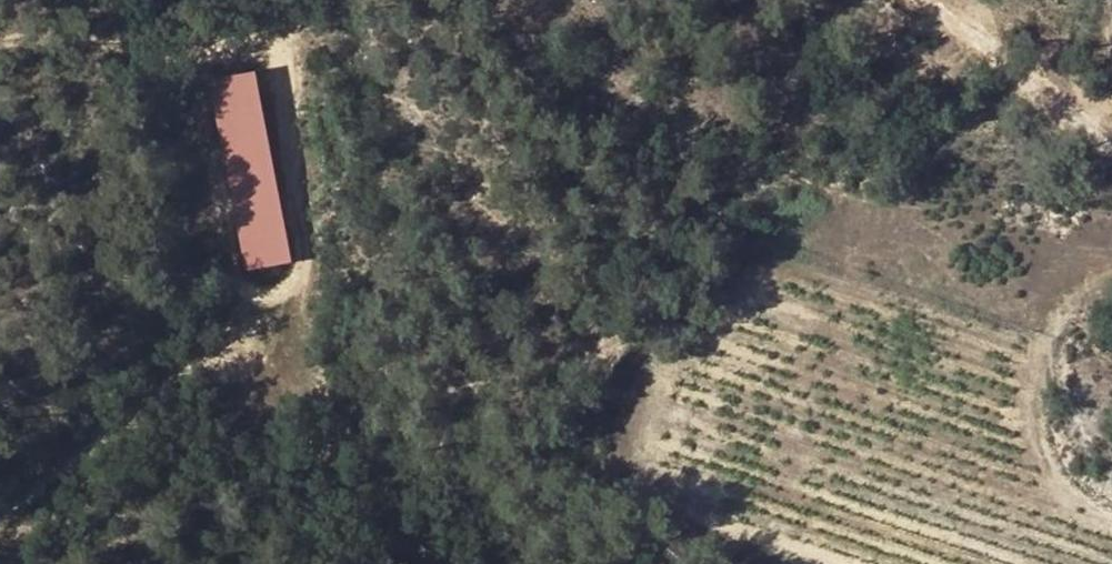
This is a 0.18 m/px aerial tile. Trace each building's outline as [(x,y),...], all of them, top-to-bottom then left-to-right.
[(206,81),(242,271),(291,262),(254,72),(206,81)]
